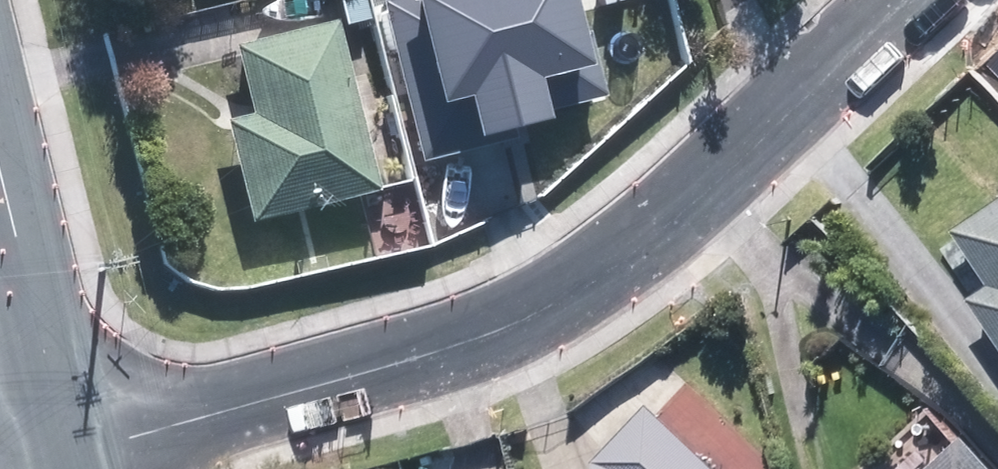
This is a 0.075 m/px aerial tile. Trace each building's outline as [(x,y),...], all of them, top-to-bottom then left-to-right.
[(389,1),(430,161),(518,139),(515,128),(555,118),(552,107),(609,93),(585,0),(394,0),(389,1)] [(374,189),(333,24),(238,48),(256,121),(233,126),(256,217),(374,189)] [(984,64),(997,79),(997,50),(984,64)] [(954,227),(991,285),(974,296),(997,334),(997,200),(954,227)] [(644,410),(599,456),(600,468),(705,468),(644,410)] [(978,442),(950,468),(997,468),(997,464),(978,442)]
